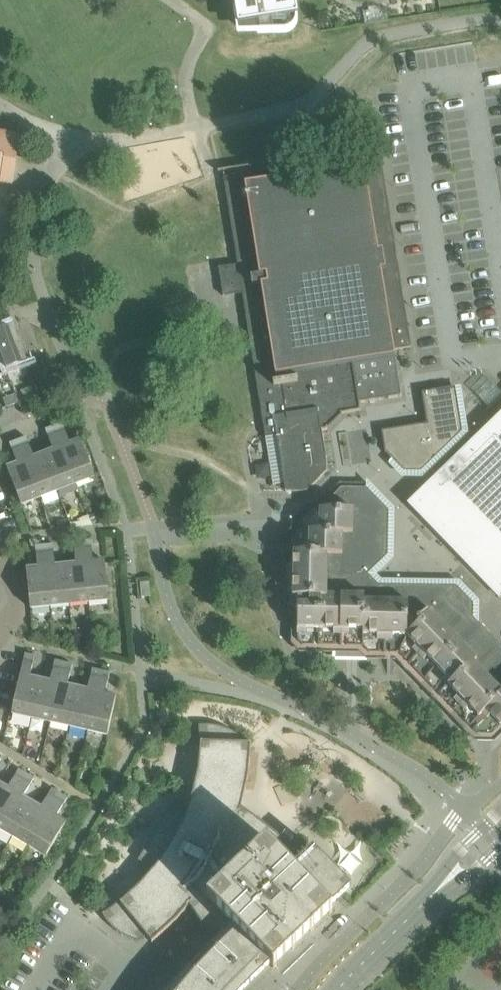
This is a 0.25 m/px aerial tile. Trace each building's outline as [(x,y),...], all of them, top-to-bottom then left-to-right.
[(272,33),(284,33),(288,31),(289,31),(290,30),(291,30),(292,29),(292,28),(293,28),(293,27),(294,26),(295,25),(295,24),(295,23),(295,22),(295,19),(292,0),(234,0),(238,28),(240,28),(259,25),(266,23),(267,27),(268,30),(269,31),(272,33)] [(12,184),(16,161),(20,136),(0,133),(0,182),(12,184)] [(297,152),(295,140),(276,143),(278,155),(297,152)] [(284,484),(286,492),(306,493),(328,471),(322,431),(327,430),(325,413),(340,410),(340,414),(360,411),(359,403),(402,396),(394,351),(411,348),(383,169),(366,172),(365,165),(253,183),(251,166),(222,171),(237,265),(218,268),(223,296),(242,293),(273,486),(284,484)] [(14,326),(0,331),(0,356),(5,370),(27,362),(14,326)] [(457,437),(457,436),(456,432),(456,431),(458,430),(456,421),(457,421),(457,420),(459,418),(457,403),(454,402),(454,401),(453,401),(453,398),(456,395),(455,388),(422,393),(427,424),(382,432),(385,453),(386,453),(405,472),(420,472),(435,458),(434,457),(434,456),(433,448),(434,448),(436,447),(443,441),(444,440),(447,441),(452,442),(457,437)] [(17,403),(14,395),(2,399),(5,408),(17,403)] [(43,404),(40,395),(27,400),(30,408),(43,404)] [(492,424),(432,482),(410,504),(472,569),(473,569),(500,597),(500,596),(500,416),(492,424)] [(95,478),(81,441),(70,445),(62,424),(54,427),(76,485),(95,478)] [(76,485),(54,427),(46,430),(53,451),(44,455),(58,492),(76,485)] [(58,492),(44,455),(34,458),(26,438),(18,441),(40,499),(58,492)] [(40,499),(18,441),(10,444),(17,465),(7,469),(21,506),(40,499)] [(500,727),(500,647),(472,617),(473,604),(457,588),(380,586),(364,602),(343,601),(343,599),(388,556),(388,512),(367,490),(367,489),(355,489),(355,490),(344,490),(344,489),(341,489),(341,490),(320,510),(313,510),(309,514),(309,520),(306,523),(300,523),(298,525),(297,532),(283,546),(282,546),(281,595),(297,612),(297,641),(302,647),(337,647),(342,641),(342,637),(349,637),(349,631),(362,632),(362,647),(369,654),(399,654),(418,674),(424,674),(431,681),(430,687),(477,736),(479,736),(479,733),(482,731),(488,731),(491,734),(491,736),(493,736),(500,729),(498,727),(498,724),(500,727)] [(109,601),(105,562),(94,563),(91,541),(82,542),(89,603),(109,601)] [(89,603),(82,542),(73,543),(76,565),(66,566),(70,605),(89,603)] [(70,605),(66,566),(55,567),(53,545),(44,546),(51,607),(70,605)] [(51,607),(44,546),(35,547),(37,569),(26,570),(31,610),(51,607)] [(151,597),(150,583),(140,584),(141,598),(151,597)] [(32,719),(41,681),(31,679),(35,656),(25,654),(12,715),(32,719)] [(50,723),(64,663),(55,661),(51,683),(41,681),(32,719),(50,723)] [(70,727),(78,689),(68,687),(72,665),(64,663),(50,723),(70,727)] [(88,731),(101,671),(92,669),(88,691),(78,689),(70,727),(88,731)] [(107,736),(116,697),(105,694),(110,673),(101,671),(88,731),(107,736)] [(313,848),(304,857),(292,847),(267,827),(254,818),(241,809),(251,745),(243,744),(243,739),(238,735),(232,732),(225,729),(219,727),(212,726),(205,725),(199,726),(199,741),(198,755),(196,770),(194,784),(190,798),(185,812),(170,806),(138,861),(151,871),(145,877),(139,884),(133,890),(127,896),(120,901),(113,907),(110,909),(102,915),(106,920),(110,925),(115,930),(120,934),(126,938),(131,940),(134,941),(139,942),(146,937),(152,943),(177,921),(189,906),(194,914),(204,929),(209,936),(214,943),(191,968),(196,973),(216,989),(246,989),(270,966),(273,969),(333,912),(330,909),(351,888),(313,848)] [(27,774),(19,770),(8,789),(0,784),(0,820),(27,774)] [(32,803),(23,798),(34,779),(27,774),(0,820),(0,831),(12,838),(32,803)] [(28,847),(60,794),(52,789),(41,808),(32,803),(12,838),(28,847)] [(46,857),(66,823),(56,817),(67,798),(60,794),(28,847),(46,857)] [(196,973),(182,989),(216,989),(196,973)]
